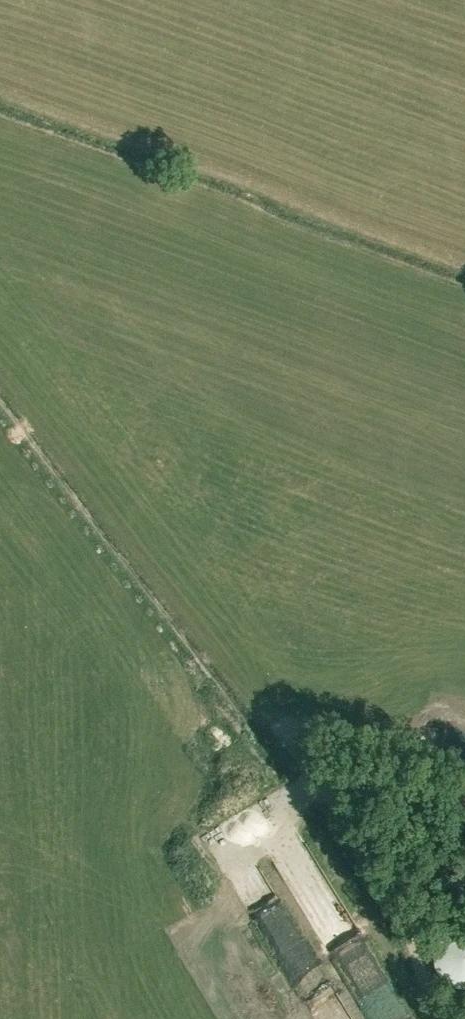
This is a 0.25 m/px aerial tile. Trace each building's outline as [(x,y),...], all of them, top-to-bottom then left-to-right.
[(433,959),(434,962),(434,966),(436,970),(437,973),(439,977),(442,980),(445,982),(448,985),(451,987),(455,988),(458,989),(462,990),(464,990),(464,928),(463,927),(459,928),(455,929),(451,930),(448,932),(445,934),(442,937),(439,940),(437,943),(436,947),(434,950),(434,954),(433,959)]
